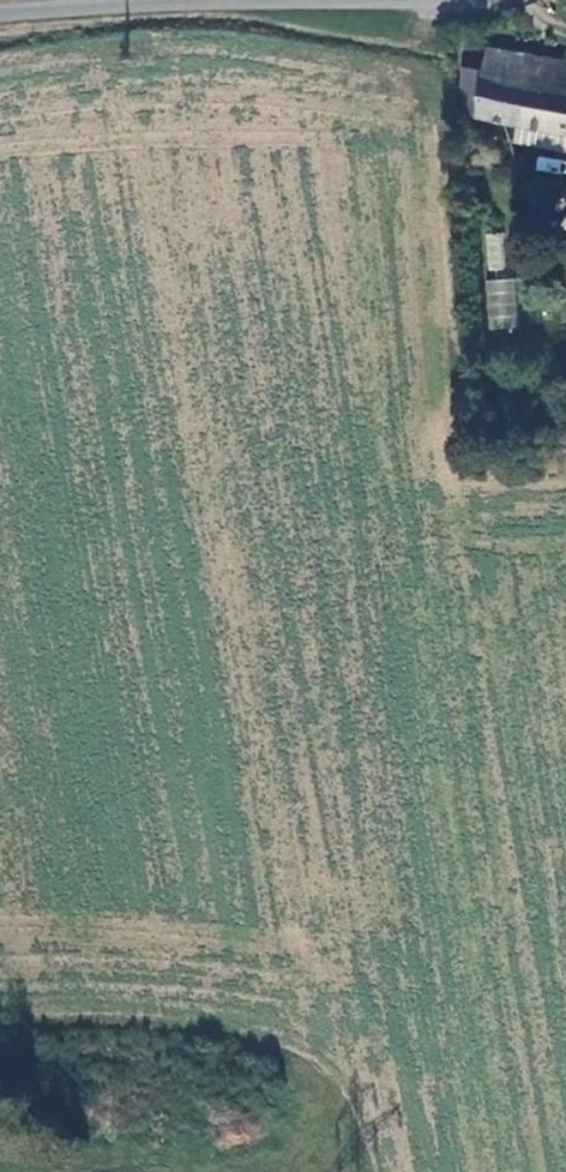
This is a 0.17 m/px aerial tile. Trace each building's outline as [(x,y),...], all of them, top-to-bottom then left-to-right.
[(497,42),(494,64),(472,62),(471,88),(474,88),(471,107),(512,116),(532,120),(565,126),(565,55),(497,42)] [(532,120),(529,136),(565,144),(565,126),(532,120)] [(486,270),(505,269),(502,231),(482,233),(486,270)] [(515,278),(486,279),(487,330),(517,328),(515,278)]
